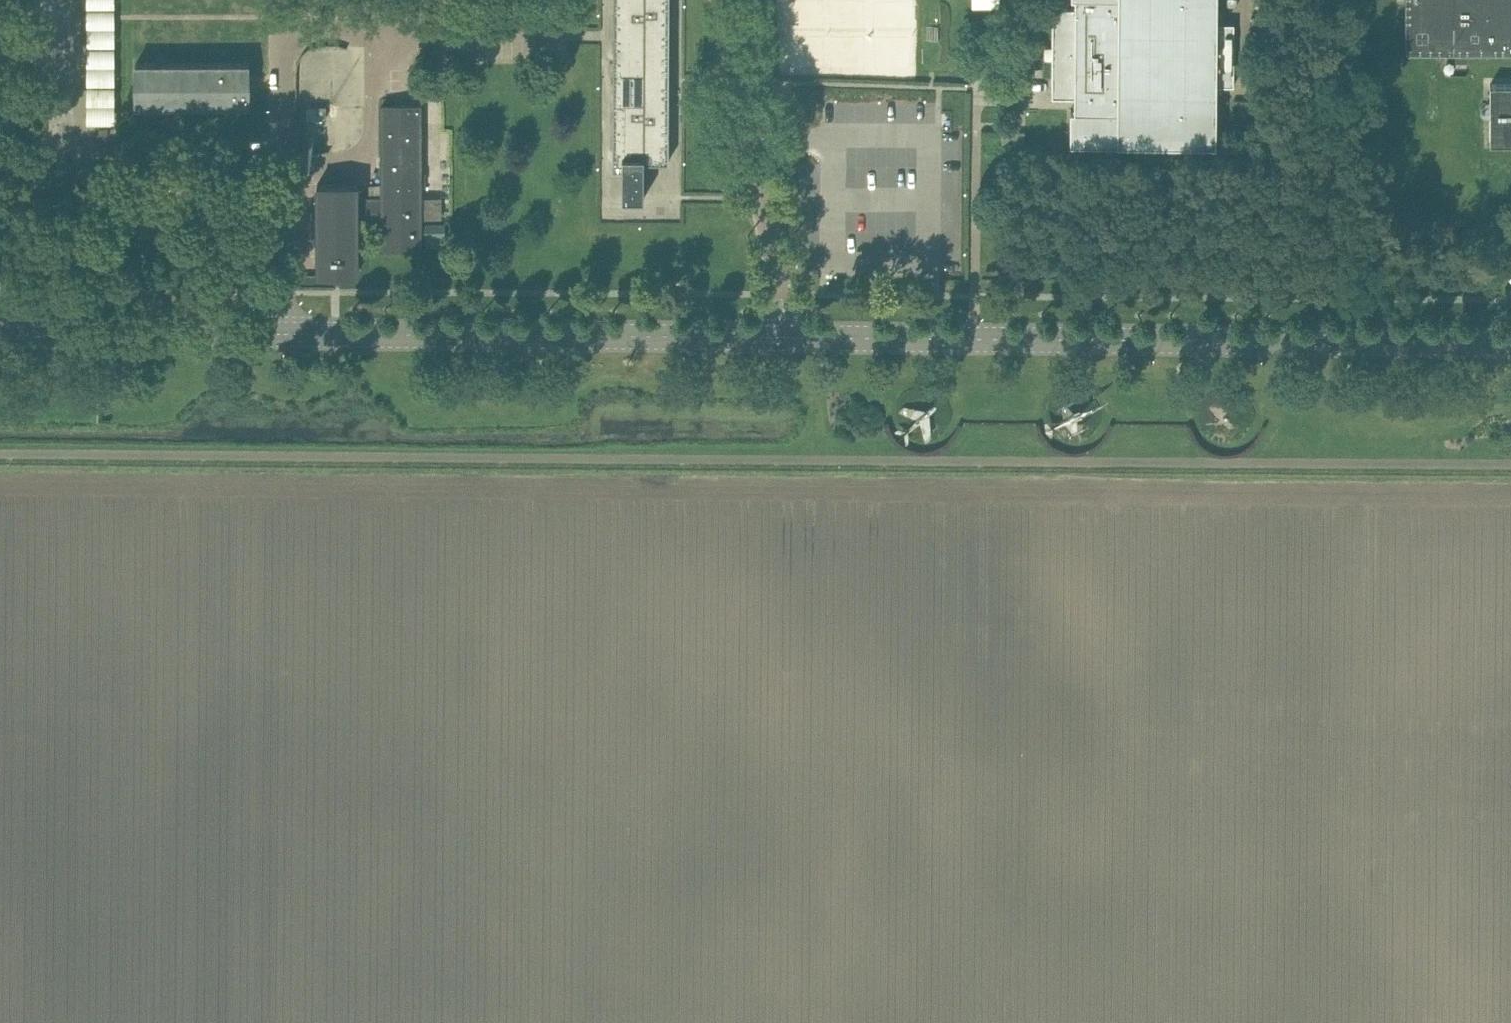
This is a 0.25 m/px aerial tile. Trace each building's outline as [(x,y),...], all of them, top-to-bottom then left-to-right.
[(623,166),(623,197),(644,197),(645,160),(669,160),(670,0),(614,0),(613,166),(623,166)] [(1217,20),(1217,7),(1217,0),(1075,0),(1075,7),(1053,6),(1052,46),(1056,46),(1056,57),(1052,57),(1052,96),(1075,96),(1075,108),(1071,108),(1071,141),(1216,142),(1217,84),(1234,84),(1234,22),(1217,21),(1217,20)] [(1510,52),(1510,0),(1405,0),(1405,2),(1362,2),(1362,26),(1397,26),(1397,10),(1405,10),(1405,52),(1510,52)] [(136,103),(249,102),(249,61),(136,62),(136,103)] [(1490,83),(1490,142),(1510,142),(1510,83),(1490,83)] [(421,246),(421,244),(421,104),(382,104),(382,197),(358,197),(358,183),(318,183),(318,211),(316,211),(316,221),(318,221),(318,272),(333,272),(342,272),(358,272),(358,218),(382,218),(382,246),(421,246)] [(306,117),(326,117),(325,105),(306,105),(306,117)] [(425,245),(445,245),(445,229),(425,229),(425,245)]
